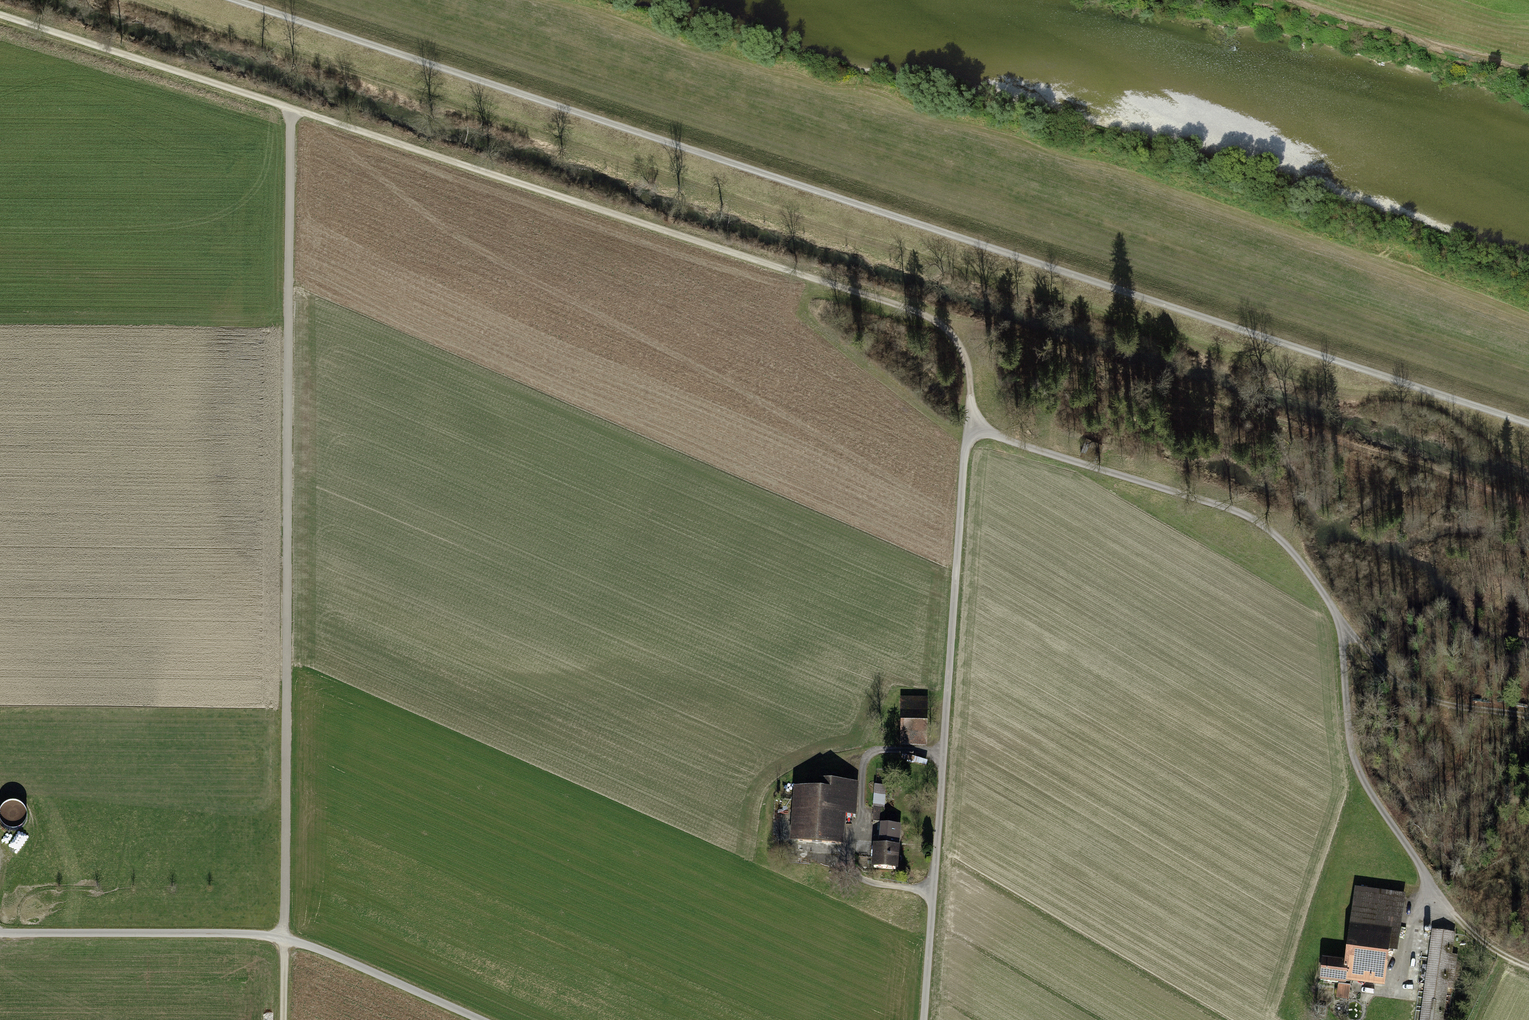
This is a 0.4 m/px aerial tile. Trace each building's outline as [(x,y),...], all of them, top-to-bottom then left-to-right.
[(900,700),(900,747),(927,747),(927,699),(900,700)] [(791,790),(788,844),(842,848),(844,818),(855,819),(857,784),(816,781),(816,792),(791,790)] [(887,788),(874,787),(871,826),(879,826),(884,827),(887,788)] [(6,806),(3,808),(0,812),(0,813),(0,823),(1,825),(4,829),(8,831),(12,832),(17,831),(21,829),(24,826),(26,822),(26,817),(25,813),(23,809),(20,806),(15,805),(11,804),(6,806)] [(869,871),(896,873),(898,849),(899,849),(900,828),(884,827),(879,826),(877,848),(871,847),(869,871)] [(1402,894),(1353,888),(1344,963),(1322,961),(1319,983),(1383,991),(1388,954),(1395,955),(1402,894)] [(1431,933),(1420,1019),(1445,1019),(1455,935),(1431,933)]
